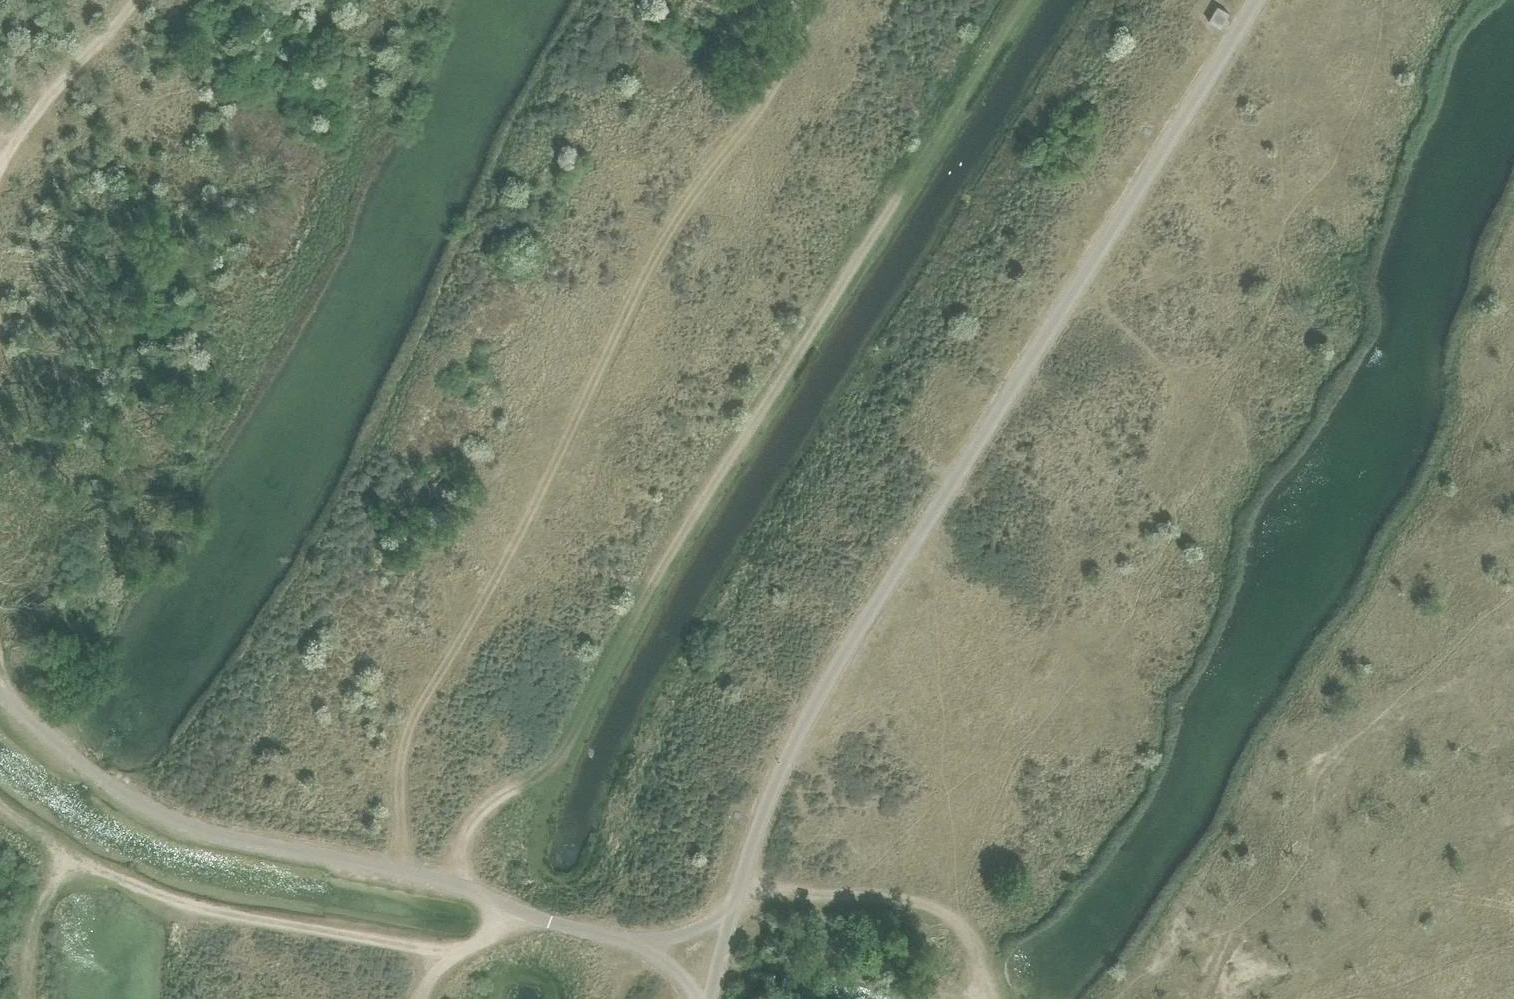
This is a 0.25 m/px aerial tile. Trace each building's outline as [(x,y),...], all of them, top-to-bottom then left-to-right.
[(1220,25),(1229,10),(1217,2),(1208,17),(1220,25)]
